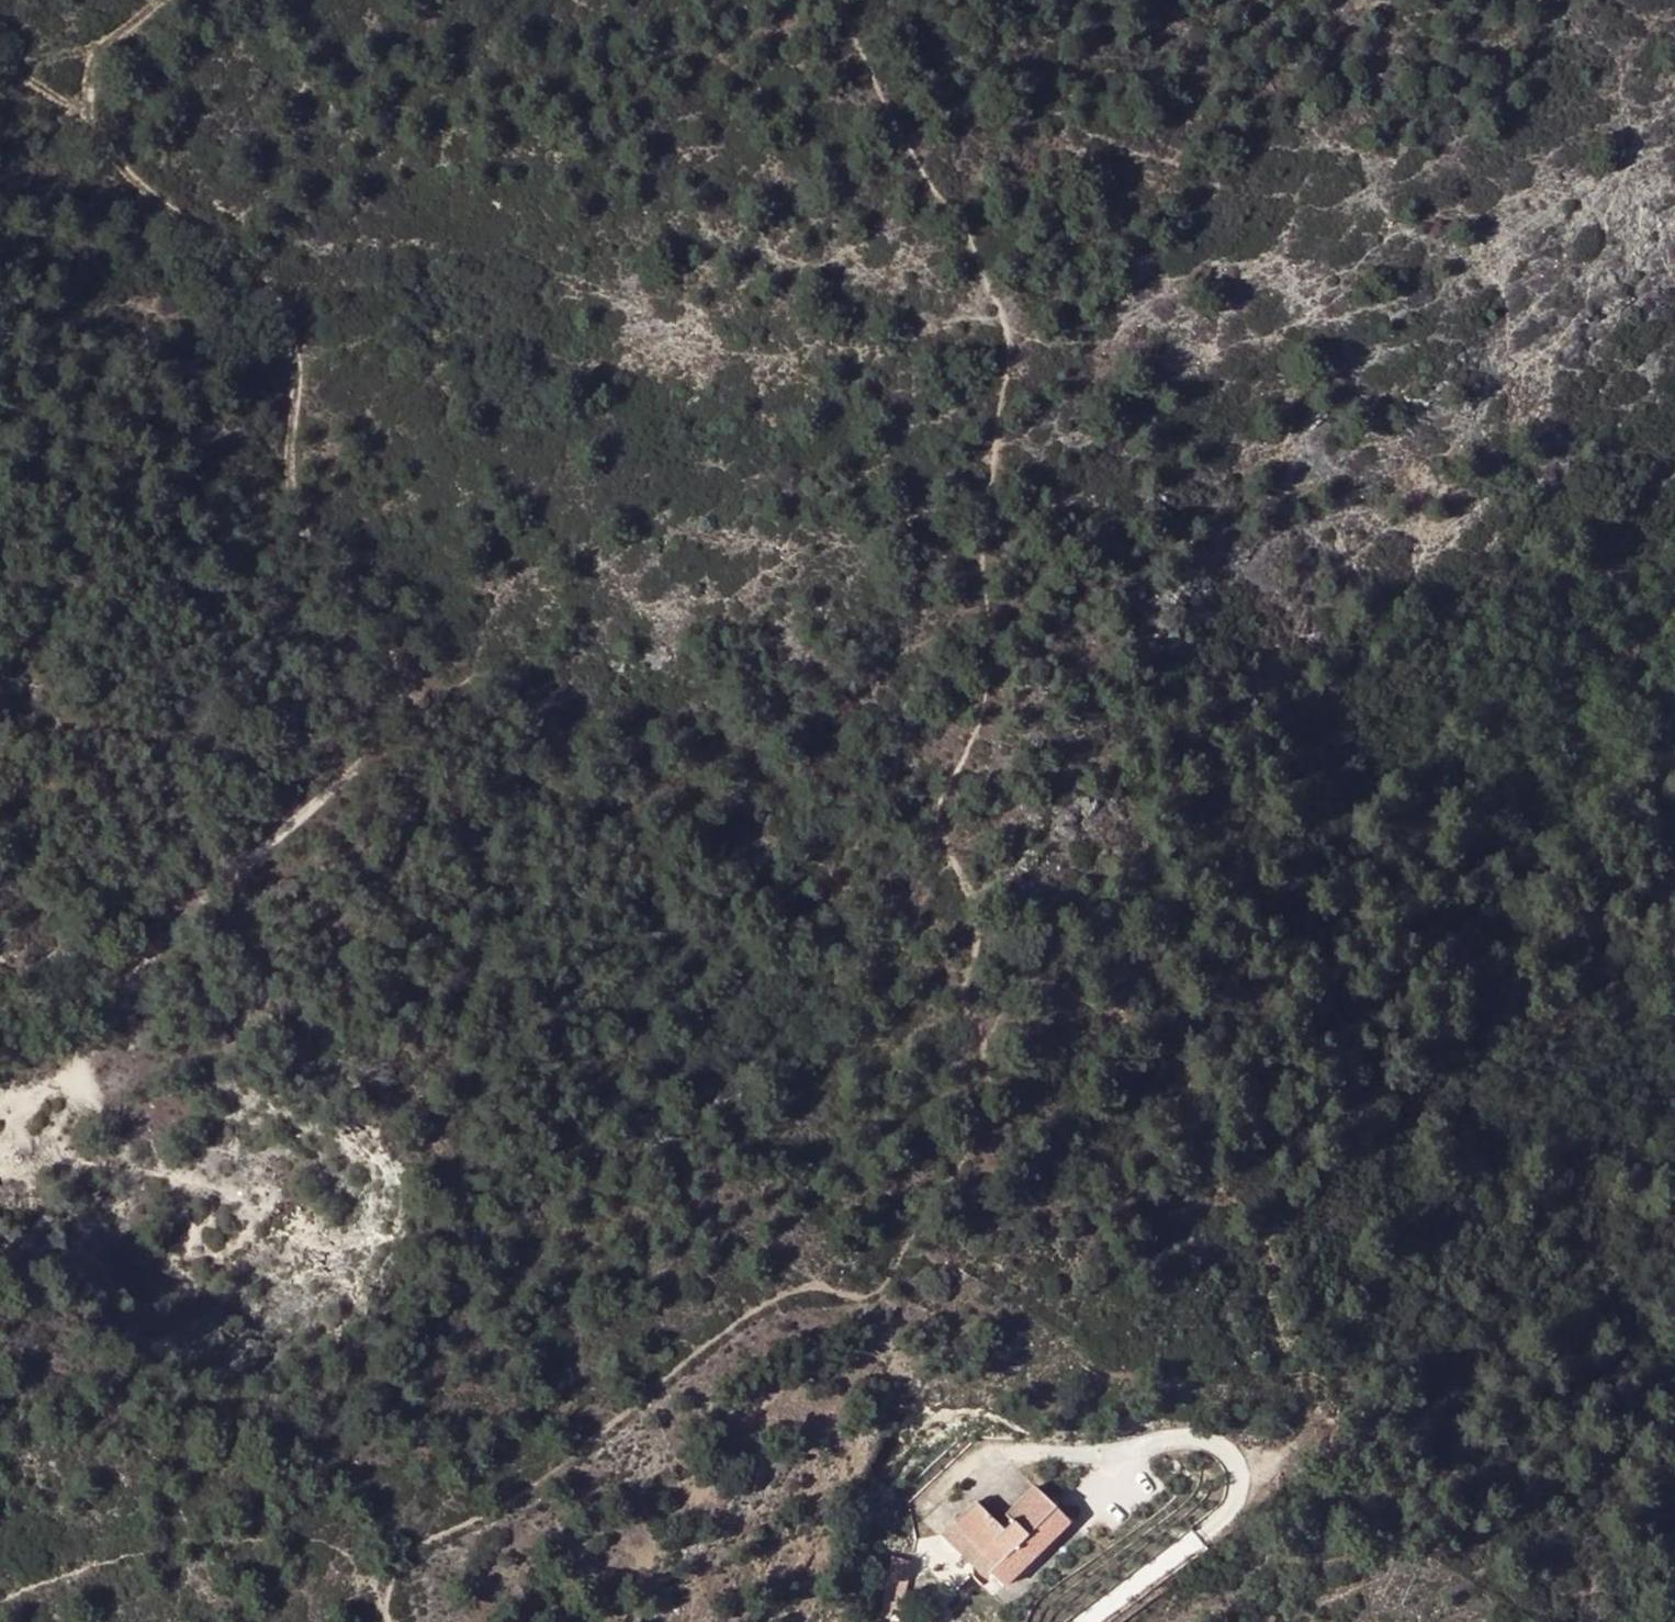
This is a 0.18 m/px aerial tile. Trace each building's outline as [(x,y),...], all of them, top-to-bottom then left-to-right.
[(1004,1533),(976,1504),(954,1525),(996,1568),(989,1574),(1002,1588),(1031,1560),(1026,1555),(1034,1547),(1039,1552),(1068,1524),(1035,1490),(1006,1518),(1012,1524),(1004,1533)] [(1034,1547),(1026,1555),(1031,1560),(1039,1552),(1034,1547)]
